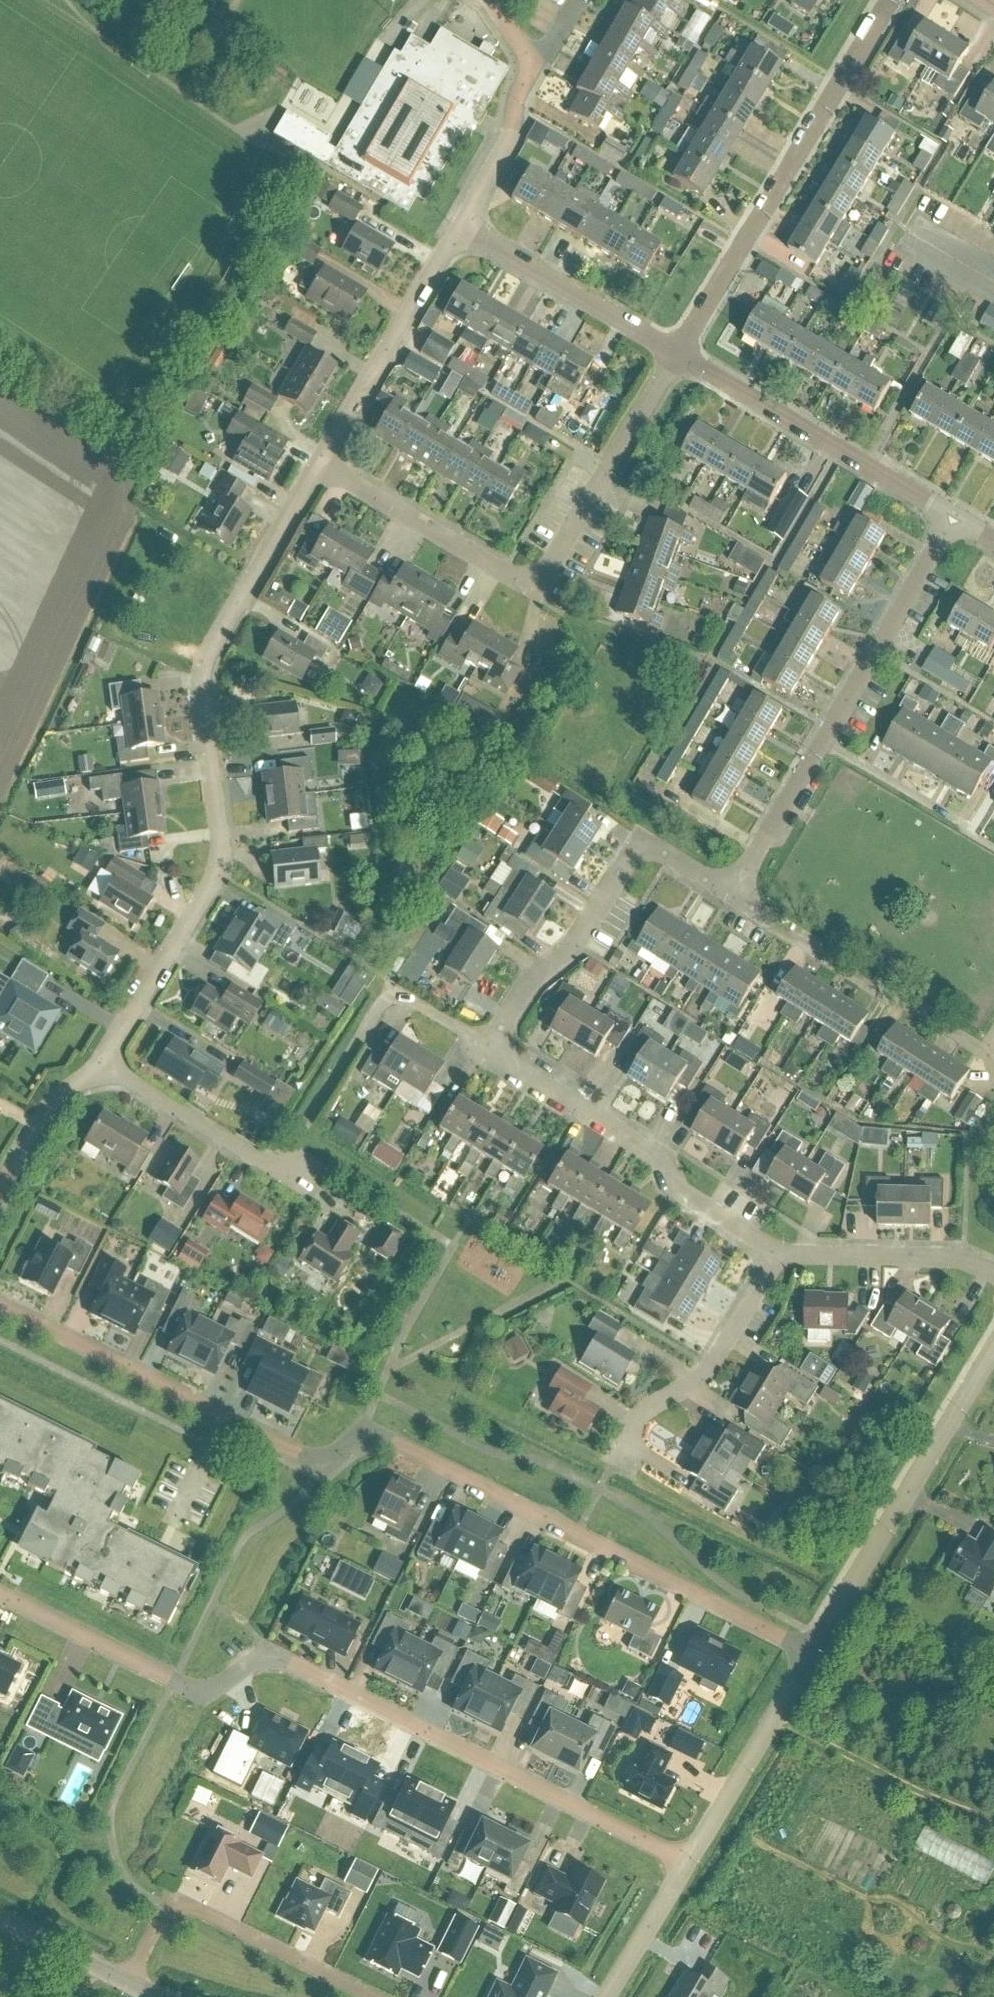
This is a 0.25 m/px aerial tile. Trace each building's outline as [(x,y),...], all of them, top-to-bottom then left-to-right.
[(658,27),(666,13),(681,22),(685,15),(659,0),(635,0),(629,10),(658,27)] [(714,12),(720,3),(716,0),(695,0),(714,12)] [(791,6),(808,17),(819,0),(795,0),(791,6)] [(658,27),(629,10),(624,7),(612,28),(641,45),(649,31),(664,40),(668,33),(658,27)] [(679,39),(693,47),(701,34),(708,22),(694,14),(679,39)] [(785,24),(775,17),(768,27),(779,34),(785,24)] [(416,28),(409,24),(406,30),(412,34),(416,28)] [(928,70),(948,38),(926,24),(916,40),(905,33),(889,59),(900,66),(902,63),(911,69),(916,62),(928,70)] [(712,50),(723,33),(713,27),(703,45),(705,46),(712,50)] [(656,53),(641,45),(612,28),(600,49),(629,65),(637,52),(652,60),(656,53)] [(478,54),(440,31),(429,49),(411,38),(400,57),(394,53),(336,151),(328,146),(332,139),(288,113),(274,136),(326,168),(407,215),(416,200),(423,204),(465,132),(471,135),(478,122),(508,71),(489,60),(494,52),(483,46),(478,54)] [(737,72),(767,90),(788,55),(758,37),(737,71),(737,72)] [(948,38),(928,70),(940,78),(934,87),(954,100),(970,74),(960,68),(970,52),(948,38)] [(679,39),(675,47),(688,55),(693,47),(679,39)] [(712,50),(705,46),(702,49),(710,54),(712,50)] [(644,74),(629,65),(600,49),(587,70),(617,86),(625,73),(637,79),(640,81),(644,74)] [(687,71),(697,77),(707,59),(697,54),(687,71)] [(737,72),(737,71),(728,65),(721,76),(731,82),(724,93),(754,111),(767,90),(737,72)] [(629,93),(617,86),(587,70),(575,91),(580,94),(605,107),(613,94),(628,102),(632,95),(629,93)] [(686,94),(697,77),(687,71),(677,88),(686,94)] [(625,73),(617,86),(629,93),(637,79),(625,73)] [(987,99),(976,92),(960,118),(980,130),(986,121),(993,126),(993,88),(987,99)] [(660,90),(652,104),(661,110),(670,96),(660,90)] [(741,133),(754,111),(724,93),(717,105),(706,99),(701,109),(741,133)] [(625,119),(605,107),(580,94),(568,115),(597,132),(606,117),(621,126),(625,119)] [(901,113),(907,103),(894,95),(888,106),(901,113)] [(661,114),(670,120),(681,103),(671,97),(661,114)] [(948,120),(956,107),(948,103),(940,116),(948,120)] [(906,105),(904,109),(907,113),(911,113),(913,109),(911,105),(906,105)] [(728,154),(741,133),(701,109),(694,119),(705,125),(698,136),(728,154)] [(660,137),(670,120),(661,114),(651,131),(660,137)] [(855,142),(883,158),(896,137),(868,120),(855,142)] [(948,146),(956,133),(946,127),(938,140),(948,146)] [(562,153),(568,143),(550,133),(545,143),(562,153)] [(685,158),(715,176),(728,154),(698,136),(691,148),(683,144),(677,153),(685,158)] [(933,158),(940,147),(922,137),(916,148),(933,158)] [(644,163),(655,146),(645,140),(635,158),(644,163)] [(621,165),(634,144),(628,141),(622,152),(604,142),(598,152),(621,165)] [(869,180),(883,158),(855,142),(842,164),(869,180)] [(589,168),(594,159),(577,149),(571,158),(589,168)] [(924,174),(933,159),(923,153),(914,168),(924,174)] [(702,198),(715,176),(685,158),(672,180),(702,198)] [(594,159),(589,168),(606,179),(612,169),(594,159)] [(856,202),(869,180),(842,164),(829,185),(856,202)] [(511,200),(533,213),(550,183),(528,170),(511,200)] [(555,226),(573,196),(559,188),(565,178),(556,173),(550,183),(533,213),(555,226)] [(632,194),(638,184),(621,174),(615,184),(632,194)] [(897,197),(906,203),(915,188),(905,183),(897,197)] [(327,206),(336,192),(323,184),(314,198),(327,206)] [(638,184),(632,194),(650,204),(655,194),(638,184)] [(852,208),(862,214),(866,208),(856,202),(829,185),(816,207),(843,224),(852,208)] [(578,188),(573,196),(555,226),(576,239),(594,209),(595,209),(600,201),(599,200),(578,188)] [(353,225),(363,208),(338,194),(328,211),(353,225)] [(898,217),(906,203),(897,197),(888,211),(898,217)] [(676,220),(682,210),(664,200),(659,209),(676,220)] [(830,246),(843,224),(816,207),(802,229),(830,246)] [(594,209),(576,239),(598,252),(616,221),(595,209),(594,209)] [(620,264),(638,234),(616,221),(598,252),(620,264)] [(871,240),(880,246),(889,232),(879,226),(871,240)] [(378,273),(393,248),(357,227),(342,252),(378,273)] [(817,267),(830,246),(802,229),(789,251),(817,267)] [(638,234),(620,264),(643,277),(660,247),(638,234)] [(313,267),(322,253),(299,238),(290,253),(313,267)] [(872,260),(880,246),(871,240),(862,255),(872,260)] [(348,324),(366,293),(324,269),(306,300),(348,324)] [(855,290),(864,274),(854,269),(845,284),(855,290)] [(799,294),(805,284),(782,270),(776,280),(799,294)] [(724,281),(740,289),(745,278),(729,271),(724,281)] [(465,330),(482,300),(460,287),(443,317),(465,330)] [(821,307),(827,297),(812,288),(806,299),(821,307)] [(827,297),(821,307),(836,316),(842,306),(827,297)] [(486,343),(504,313),(482,300),(465,330),(486,343)] [(992,308),(981,326),(993,334),(993,309),(992,308)] [(766,350),(782,322),(761,309),(744,337),(766,350)] [(508,356),(526,325),(504,313),(486,343),(499,350),(494,360),(502,365),(507,355),(508,356)] [(864,333),(870,323),(855,314),(849,324),(864,333)] [(309,350),(317,337),(290,321),(282,335),(309,350)] [(788,363),(804,335),(782,322),(766,350),(788,363)] [(870,323),(864,333),(879,342),(886,332),(870,323)] [(530,368),(548,338),(526,325),(508,356),(530,368)] [(443,367),(455,346),(433,334),(432,335),(421,354),(443,367)] [(810,375),(826,348),(804,335),(788,363),(810,375)] [(552,381),(569,351),(548,338),(530,368),(552,381)] [(908,359),(914,349),(899,340),(894,350),(908,359)] [(975,346),(971,354),(981,360),(987,351),(980,347),(979,349),(975,346)] [(832,388),(848,360),(826,348),(810,375),(832,388)] [(216,369),(225,354),(217,349),(208,364),(216,369)] [(291,375),(321,392),(335,369),(305,351),(291,375)] [(546,391),(556,397),(567,404),(569,401),(580,408),(593,386),(582,380),(592,364),(569,351),(552,381),(546,391)] [(959,367),(974,375),(981,363),(966,354),(959,367)] [(464,381),(470,370),(453,360),(446,371),(464,381)] [(854,401),(870,373),(848,360),(832,388),(854,401)] [(967,388),(974,375),(959,367),(952,379),(967,388)] [(431,384),(437,373),(426,368),(421,379),(431,384)] [(470,370),(464,381),(482,392),(489,381),(470,370)] [(458,379),(447,372),(443,379),(454,385),(458,379)] [(870,373),(854,401),(876,414),(892,386),(870,373)] [(307,416),(321,392),(291,375),(278,398),(307,416)] [(210,381),(204,391),(215,397),(221,387),(210,381)] [(473,401),(478,391),(462,382),(457,392),(473,401)] [(508,407),(514,396),(497,386),(490,397),(508,407)] [(933,429),(952,397),(943,391),(940,396),(928,389),(912,416),(933,429)] [(269,417),(276,406),(250,390),(243,401),(269,417)] [(514,396),(508,407),(526,418),(533,407),(514,396)] [(954,441),(970,414),(958,407),(961,402),(952,397),(933,429),(954,441)] [(394,450),(412,420),(401,414),(407,404),(396,398),(372,437),(394,450)] [(188,403),(183,414),(185,415),(197,421),(203,410),(191,404),(188,403)] [(493,403),(487,415),(499,422),(505,410),(493,403)] [(505,410),(499,422),(520,434),(527,423),(524,421),(505,410)] [(540,411),(535,421),(552,431),(558,421),(551,417),(540,411)] [(551,417),(558,421),(562,415),(554,411),(551,417)] [(490,436),(499,422),(487,415),(485,413),(476,428),(490,436)] [(975,453),(993,421),(985,416),(982,420),(970,414),(954,441),(975,453)] [(268,483),(284,456),(250,436),(256,426),(238,415),(227,434),(244,445),(233,463),(268,483)] [(416,463),(439,423),(428,417),(423,426),(412,420),(394,450),(416,463)] [(993,421),(975,453),(993,464),(993,421)] [(437,476),(455,446),(445,439),(450,430),(439,423),(416,463),(437,476)] [(705,468),(722,440),(699,427),(683,454),(705,468)] [(533,442),(532,445),(543,451),(549,439),(539,433),(533,442)] [(727,480),(744,452),(722,440),(705,468),(727,480)] [(459,489),(483,449),(472,443),(466,452),(455,446),(437,476),(459,489)] [(171,447),(162,463),(180,474),(190,459),(171,447)] [(481,502),(499,471),(488,465),(493,455),(483,449),(459,489),(481,502)] [(749,493),(765,465),(744,452),(727,480),(749,493)] [(210,466),(217,471),(221,465),(214,460),(210,466)] [(765,465),(749,493),(771,506),(788,478),(765,465)] [(214,473),(204,468),(198,478),(209,484),(214,473)] [(230,468),(226,475),(252,491),(256,483),(230,468)] [(499,471),(481,502),(503,514),(526,475),(515,468),(509,477),(499,471)] [(229,548),(250,513),(236,505),(245,491),(223,478),(214,493),(222,498),(201,532),(229,548)] [(862,482),(849,504),(862,511),(875,489),(862,482)] [(790,529),(809,497),(791,487),(772,519),(790,529)] [(721,527),(727,516),(696,498),(690,509),(721,527)] [(643,544),(676,556),(680,544),(691,548),(695,535),(682,531),(688,516),(668,507),(662,523),(652,520),(643,544)] [(805,528),(814,533),(826,512),(817,507),(805,528)] [(333,572),(351,541),(329,528),(326,524),(316,518),(310,522),(305,532),(311,536),(296,562),(315,573),(319,565),(333,572)] [(846,541),(874,557),(887,536),(859,520),(852,532),(838,524),(833,533),(846,541)] [(801,555),(814,533),(805,528),(792,549),(801,555)] [(351,541),(333,572),(346,580),(341,588),(360,599),(375,574),(365,568),(373,554),(351,541)] [(862,578),(874,557),(846,541),(834,562),(862,578)] [(672,568),(676,556),(643,544),(635,568),(678,583),(682,571),(672,568)] [(737,565),(757,576),(765,560),(745,549),(737,565)] [(789,576),(801,555),(792,549),(780,571),(789,576)] [(862,578),(834,562),(822,555),(817,564),(829,571),(822,584),(849,600),(862,578)] [(407,620),(430,580),(413,570),(412,572),(404,567),(396,581),(386,575),(369,603),(380,610),(383,606),(407,620)] [(674,595),(678,583),(635,568),(626,591),(659,603),(663,591),(674,595)] [(757,593),(767,598),(779,577),(770,572),(757,593)] [(430,580),(407,620),(431,634),(428,638),(439,645),(456,617),(446,611),(454,597),(446,592),(447,590),(430,580)] [(746,599),(750,587),(739,583),(734,595),(746,599)] [(655,615),(659,603),(626,591),(617,615),(661,631),(665,618),(655,615)] [(754,620),(767,598),(757,593),(745,614),(754,620)] [(797,605),(792,614),(829,635),(841,614),(814,597),(806,611),(797,605)] [(955,644),(964,650),(970,640),(986,612),(965,600),(949,627),(961,634),(955,644)] [(302,622),(307,612),(293,604),(288,614),(302,622)] [(339,647),(351,625),(328,612),(316,634),(339,647)] [(829,635),(792,614),(789,612),(784,620),(796,628),(789,640),(816,656),(829,635)] [(970,640),(992,652),(993,648),(993,617),(986,612),(970,640)] [(742,641),(754,620),(745,614),(733,635),(742,641)] [(474,670),(476,667),(478,667),(495,637),(473,624),(465,638),(454,631),(438,657),(461,670),(465,664),(474,670)] [(301,679),(307,670),(313,660),(321,664),(329,650),(308,637),(302,648),(278,634),(263,660),(300,681),(301,679)] [(697,635),(692,644),(701,648),(706,639),(697,635)] [(729,662),(742,641),(733,635),(720,657),(729,662)] [(495,637),(478,667),(488,674),(483,683),(505,697),(521,671),(509,665),(517,651),(495,637)] [(354,652),(357,649),(357,644),(355,641),(351,640),(347,642),(345,646),(347,650),(350,652),(354,652)] [(804,677),(816,656),(789,640),(776,661),(804,677)] [(950,675),(959,661),(936,648),(921,675),(943,688),(945,685),(950,675)] [(56,667),(67,668),(70,652),(59,651),(56,667)] [(773,667),(764,682),(792,698),(804,677),(776,661),(768,655),(764,661),(773,667)] [(708,696),(718,702),(730,681),(720,675),(708,696)] [(950,675),(945,685),(966,697),(972,687),(950,675)] [(369,677),(360,691),(374,700),(383,685),(369,677)] [(125,726),(160,721),(157,695),(142,697),(140,683),(108,687),(112,713),(123,712),(125,726)] [(942,695),(926,686),(919,697),(935,707),(942,695)] [(455,707),(453,711),(460,715),(466,719),(482,728),(501,739),(501,738),(504,734),(504,733),(506,730),(507,727),(510,723),(503,719),(496,715),(476,703),(465,696),(462,695),(458,703),(456,706),(455,707)] [(705,723),(718,702),(708,696),(695,717),(705,723)] [(737,713),(771,733),(783,712),(756,696),(749,708),(742,704),(737,713)] [(905,762),(928,724),(914,716),(920,706),(907,699),(901,710),(905,712),(884,747),(897,755),(896,757),(905,762)] [(258,741),(298,736),(294,702),(269,705),(269,707),(254,709),(258,741)] [(966,710),(958,722),(967,727),(974,714),(966,710)] [(759,754),(771,733),(737,713),(731,723),(738,727),(731,738),(759,754)] [(358,716),(353,728),(366,733),(371,722),(358,716)] [(693,744),(705,723),(695,717),(683,738),(693,744)] [(928,773),(958,722),(950,717),(941,732),(928,724),(905,762),(915,768),(916,766),(928,773)] [(160,721),(125,726),(127,740),(116,742),(119,765),(148,761),(147,749),(164,747),(160,721)] [(949,788),(971,750),(958,742),(967,727),(958,722),(928,773),(941,780),(939,782),(949,788)] [(980,735),(988,740),(993,731),(993,729),(987,725),(980,735)] [(312,748),(337,744),(335,729),(310,732),(312,748)] [(681,765),(693,744),(683,738),(671,759),(681,765)] [(746,775),(759,754),(731,738),(719,759),(746,775)] [(949,788),(958,793),(959,791),(972,799),(993,764),(993,765),(993,750),(990,748),(984,758),(971,750),(949,788)] [(350,763),(359,763),(359,752),(350,752),(350,763)] [(668,786),(681,765),(671,759),(658,780),(668,786)] [(734,796),(746,775),(719,759),(711,772),(706,769),(701,777),(707,780),(734,796)] [(265,801),(303,797),(302,784),(312,783),(310,760),(280,763),(282,775),(262,777),(265,801)] [(532,775),(536,769),(522,761),(518,767),(532,775)] [(81,774),(94,772),(92,762),(79,764),(81,774)] [(537,770),(533,776),(529,784),(550,798),(559,784),(537,770)] [(125,815),(161,810),(157,785),(140,787),(138,775),(109,779),(112,802),(123,801),(125,815)] [(722,818),(734,796),(707,780),(694,801),(722,818)] [(51,783),(34,786),(36,801),(53,798),(51,783)] [(69,813),(81,812),(80,789),(67,790),(69,813)] [(556,831),(586,851),(600,829),(585,819),(592,809),(567,793),(554,812),(564,819),(556,831)] [(303,797),(265,801),(268,824),(287,822),(288,834),(318,831),(315,808),(304,809),(303,797)] [(161,810),(125,815),(127,829),(116,830),(119,855),(148,851),(147,838),(164,836),(161,810)] [(476,826),(494,837),(504,821),(486,810),(476,826)] [(366,816),(350,818),(352,832),(368,831),(366,816)] [(503,828),(496,839),(509,847),(516,837),(503,828)] [(572,872),(586,851),(556,831),(548,844),(538,837),(525,857),(550,873),(557,862),(572,872)] [(275,889),(319,883),(315,852),(327,851),(326,838),(302,841),(303,853),(272,857),(275,889)] [(471,870),(483,851),(467,841),(454,859),(471,870)] [(90,874),(100,857),(83,847),(72,864),(90,874)] [(18,866),(0,854),(0,863),(14,872),(18,866)] [(500,864),(501,865),(506,868),(511,861),(505,856),(500,864)] [(501,890),(543,917),(555,899),(532,884),(539,874),(513,858),(511,861),(506,868),(513,872),(501,890)] [(136,926),(152,901),(140,893),(147,881),(114,861),(106,873),(115,879),(100,904),(136,926)] [(408,881),(413,873),(401,865),(395,874),(408,881)] [(465,881),(449,871),(437,891),(453,901),(465,881)] [(531,935),(543,917),(501,890),(483,918),(492,924),(502,930),(508,921),(531,935)] [(443,900),(437,908),(445,913),(450,905),(443,900)] [(482,941),(490,930),(476,920),(474,922),(455,910),(443,929),(453,936),(447,945),(456,951),(485,970),(497,952),(497,951),(482,941)] [(658,958),(680,924),(659,911),(638,945),(634,943),(629,951),(639,958),(644,950),(658,958)] [(102,980),(118,955),(95,940),(104,927),(80,912),(68,931),(80,938),(67,958),(102,980)] [(227,933),(262,954),(268,943),(282,952),(294,932),(264,913),(258,923),(240,912),(227,933)] [(355,941),(362,927),(349,921),(351,919),(338,912),(328,932),(341,938),(342,935),(355,941)] [(405,948),(417,927),(408,922),(395,942),(405,948)] [(680,972),(702,938),(680,924),(658,958),(672,967),(666,977),(674,982),(680,972)] [(415,954),(428,934),(417,927),(405,948),(415,954)] [(255,965),(262,954),(227,933),(214,953),(232,964),(226,974),(256,993),(268,973),(255,965)] [(695,995),(701,985),(723,951),(702,938),(680,972),(693,980),(686,990),(695,995)] [(456,951),(447,945),(444,943),(439,950),(451,958),(444,969),(444,970),(439,977),(453,986),(458,978),(473,989),(485,970),(456,951)] [(715,1008),(721,998),(743,964),(723,951),(701,985),(713,993),(707,1003),(715,1008)] [(619,952),(610,966),(618,970),(626,957),(619,952)] [(606,969),(592,961),(586,971),(599,979),(606,969)] [(48,978),(22,962),(10,982),(0,975),(0,1033),(12,1041),(15,1037),(33,1048),(48,1023),(52,1025),(59,1013),(35,998),(48,978)] [(743,964),(721,998),(733,1006),(728,1014),(739,1020),(744,1012),(740,1010),(762,976),(743,964)] [(790,1021),(816,981),(797,969),(778,998),(789,1005),(782,1016),(790,1021)] [(339,1001),(350,1008),(364,988),(352,980),(339,1001)] [(815,1021),(834,992),(816,981),(790,1021),(798,1026),(805,1015),(815,1021)] [(661,982),(654,993),(662,998),(669,987),(661,982)] [(201,989),(196,997),(199,1000),(191,1014),(226,1036),(237,1018),(249,1025),(254,1018),(261,1006),(237,991),(228,985),(220,997),(207,988),(206,990),(201,989)] [(575,1046),(594,1015),(582,1008),(587,998),(565,985),(550,1010),(562,1017),(553,1032),(575,1046)] [(826,1044),(852,1004),(834,992),(815,1021),(826,1028),(818,1039),(826,1044)] [(313,1004),(327,1013),(336,1020),(344,1009),(320,993),(313,1004)] [(715,1008),(707,1003),(703,1009),(711,1014),(715,1008)] [(852,1004),(826,1044),(834,1049),(842,1038),(852,1045),(871,1016),(852,1004)] [(272,1010),(262,1027),(280,1039),(290,1022),(272,1010)] [(594,1015),(575,1046),(597,1059),(608,1041),(620,1049),(633,1027),(622,1019),(612,1013),(606,1023),(594,1015)] [(230,1036),(249,1044),(253,1033),(235,1025),(230,1036)] [(890,1078),(916,1038),(898,1026),(879,1055),(890,1062),(882,1073),(890,1078)] [(862,1049),(873,1032),(865,1027),(854,1044),(862,1049)] [(649,1091),(670,1057),(661,1051),(667,1042),(645,1028),(629,1054),(641,1062),(630,1080),(649,1091)] [(732,1040),(716,1028),(703,1044),(719,1056),(732,1040)] [(916,1078),(935,1049),(916,1038),(890,1078),(898,1083),(906,1072),(916,1078)] [(401,1084),(420,1054),(398,1040),(388,1057),(376,1049),(363,1070),(374,1078),(373,1080),(383,1087),(389,1077),(401,1084)] [(210,1095),(223,1072),(174,1042),(156,1071),(193,1094),(197,1087),(210,1095)] [(927,1101),(953,1061),(935,1049),(916,1078),(926,1085),(919,1096),(927,1101)] [(863,1068),(875,1068),(875,1051),(863,1051),(863,1068)] [(670,1057),(649,1091),(668,1103),(679,1085),(689,1092),(705,1066),(685,1053),(679,1062),(670,1057)] [(397,1092),(409,1099),(418,1105),(430,1113),(444,1092),(432,1084),(442,1068),(420,1054),(401,1084),(397,1092)] [(953,1061),(927,1101),(935,1106),(942,1095),(953,1102),(971,1073),(953,1061)] [(267,1100),(277,1083),(244,1063),(234,1079),(267,1100)] [(795,1079),(801,1070),(791,1064),(786,1073),(795,1079)] [(356,1079),(352,1090),(365,1095),(359,1110),(399,1126),(409,1100),(356,1079)] [(277,1083),(267,1100),(260,1112),(275,1121),(293,1092),(278,1082),(277,1083)] [(889,1095),(895,1086),(888,1082),(882,1091),(889,1095)] [(716,1147),(735,1117),(723,1109),(728,1100),(708,1087),(693,1112),(703,1119),(694,1134),(716,1147)] [(249,1093),(243,1102),(259,1111),(264,1102),(249,1093)] [(804,1093),(798,1103),(807,1108),(812,1099),(804,1093)] [(479,1113),(478,1113),(467,1106),(470,1099),(462,1094),(439,1131),(452,1139),(443,1152),(452,1157),(460,1144),(479,1113)] [(969,1126),(984,1102),(972,1094),(956,1118),(969,1126)] [(810,1111),(828,1124),(839,1109),(822,1096),(810,1111)] [(885,1103),(878,1114),(887,1120),(894,1109),(885,1103)] [(499,1126),(499,1125),(487,1118),(491,1112),(482,1106),(478,1113),(479,1113),(460,1144),(472,1151),(464,1164),(473,1169),(481,1156),(480,1156),(499,1126)] [(125,1129),(103,1115),(86,1143),(127,1168),(123,1174),(134,1181),(150,1155),(140,1148),(146,1138),(127,1126),(125,1129)] [(735,1117),(716,1147),(738,1161),(747,1146),(758,1152),(773,1128),(753,1115),(747,1124),(735,1117)] [(360,1149),(368,1136),(343,1119),(333,1135),(353,1149),(355,1146),(360,1149)] [(520,1138),(508,1131),(511,1124),(503,1119),(499,1125),(499,1126),(480,1156),(481,1156),(493,1163),(476,1191),(483,1195),(488,1187),(490,1188),(501,1169),(520,1138)] [(857,1125),(849,1138),(860,1145),(864,1130),(857,1125)] [(865,1130),(863,1146),(876,1147),(878,1131),(865,1130)] [(501,1169),(513,1176),(505,1189),(521,1199),(527,1188),(520,1184),(522,1181),(523,1182),(541,1151),(528,1143),(532,1137),(523,1131),(520,1138),(501,1169)] [(789,1193),(807,1165),(796,1158),(804,1146),(785,1134),(772,1154),(782,1160),(769,1180),(789,1193)] [(426,1151),(432,1141),(424,1136),(418,1146),(426,1151)] [(59,1164),(65,1158),(101,1185),(115,1166),(88,1145),(79,1157),(61,1142),(50,1157),(59,1164)] [(904,1158),(904,1146),(875,1148),(875,1159),(904,1158)] [(182,1212),(196,1191),(185,1184),(199,1162),(176,1148),(155,1182),(168,1190),(162,1200),(182,1212)] [(587,1170),(587,1169),(575,1162),(579,1156),(570,1150),(547,1187),(560,1195),(552,1208),(560,1214),(568,1200),(587,1170)] [(807,1165),(789,1193),(810,1206),(823,1185),(832,1191),(847,1168),(828,1156),(818,1171),(807,1165)] [(608,1182),(607,1182),(595,1174),(599,1168),(591,1163),(587,1169),(587,1170),(568,1200),(580,1207),(572,1221),(581,1226),(589,1213),(608,1182)] [(464,1164),(458,1175),(466,1180),(473,1169),(464,1164)] [(611,1175),(607,1182),(608,1182),(589,1213),(601,1220),(593,1233),(602,1238),(610,1225),(628,1194),(616,1187),(620,1181),(611,1175)] [(906,1228),(907,1192),(891,1192),(892,1180),(868,1179),(867,1209),(880,1209),(880,1227),(906,1228)] [(907,1192),(906,1228),(932,1228),(932,1210),(945,1210),(945,1181),(922,1181),(922,1193),(907,1192)] [(628,1194),(610,1225),(621,1232),(613,1246),(630,1256),(637,1245),(629,1240),(630,1238),(631,1238),(650,1208),(636,1199),(640,1193),(632,1188),(628,1194)] [(276,1221),(252,1206),(253,1205),(241,1198),(234,1210),(217,1199),(203,1222),(225,1235),(230,1227),(260,1246),(276,1221)] [(169,1254),(182,1233),(162,1220),(148,1241),(169,1254)] [(347,1254),(358,1237),(338,1224),(327,1242),(316,1235),(299,1262),(335,1285),(352,1258),(347,1254)] [(390,1264),(406,1239),(385,1225),(369,1250),(390,1264)] [(674,1263),(709,1284),(721,1264),(687,1243),(690,1239),(680,1233),(673,1244),(682,1250),(676,1260),(674,1263)] [(74,1247),(63,1241),(57,1252),(41,1244),(31,1263),(26,1265),(22,1273),(24,1278),(22,1281),(51,1296),(64,1269),(78,1277),(92,1250),(76,1242),(74,1247)] [(201,1267),(210,1253),(190,1241),(181,1255),(201,1267)] [(657,1262),(663,1252),(654,1246),(647,1242),(641,1253),(647,1257),(657,1262)] [(142,1265),(146,1256),(122,1246),(118,1255),(142,1265)] [(665,1253),(663,1252),(657,1262),(670,1270),(662,1283),(697,1304),(709,1284),(674,1263),(676,1260),(665,1253)] [(280,1258),(271,1272),(283,1279),(291,1264),(280,1258)] [(111,1326),(131,1286),(121,1281),(125,1272),(103,1260),(89,1288),(101,1294),(90,1316),(111,1326)] [(150,1262),(146,1272),(168,1281),(172,1270),(150,1262)] [(131,1286),(111,1326),(133,1337),(146,1310),(158,1316),(169,1293),(147,1282),(142,1291),(131,1286)] [(685,1324),(697,1304),(662,1283),(654,1296),(645,1290),(634,1310),(663,1327),(670,1315),(685,1324)] [(190,1365),(209,1326),(196,1320),(203,1307),(193,1302),(195,1299),(182,1292),(171,1316),(183,1322),(167,1354),(190,1365)] [(829,1343),(830,1331),(847,1331),(846,1336),(858,1337),(871,1315),(861,1308),(857,1314),(848,1314),(849,1299),(825,1299),(825,1295),(808,1294),(807,1330),(809,1330),(809,1342),(829,1343)] [(911,1339),(930,1309),(908,1295),(898,1311),(888,1304),(872,1329),(892,1341),(898,1331),(911,1339)] [(930,1309),(911,1339),(924,1347),(918,1357),(937,1369),(953,1345),(942,1338),(952,1322),(930,1309)] [(634,1356),(613,1343),(622,1327),(599,1313),(589,1330),(598,1335),(580,1364),(617,1386),(637,1353),(636,1353),(634,1356)] [(63,1330),(72,1336),(84,1320),(75,1314),(63,1330)] [(268,1319),(261,1333),(282,1343),(288,1329),(268,1319)] [(209,1326),(190,1365),(214,1377),(229,1345),(242,1351),(253,1327),(241,1321),(239,1325),(229,1320),(223,1333),(209,1326)] [(518,1339),(503,1347),(511,1362),(526,1353),(518,1339)] [(291,1358),(274,1350),(257,1341),(245,1366),(258,1372),(247,1394),(287,1414),(297,1393),(312,1401),(323,1379),(307,1371),(304,1378),(286,1369),(291,1358)] [(812,1355),(802,1371),(827,1388),(837,1372),(812,1355)] [(747,1386),(781,1407),(788,1394),(809,1407),(820,1389),(786,1368),(780,1378),(759,1366),(747,1386)] [(550,1413),(584,1434),(598,1410),(581,1400),(589,1387),(561,1371),(548,1392),(559,1398),(550,1413)] [(866,1395),(875,1379),(864,1373),(855,1388),(866,1395)] [(773,1419),(781,1407),(747,1386),(742,1394),(738,1391),(731,1402),(735,1405),(734,1406),(755,1419),(748,1429),(782,1450),(793,1432),(773,1419)] [(826,1389),(821,1398),(835,1407),(841,1398),(826,1389)] [(0,1405),(0,1467),(5,1470),(2,1476),(16,1483),(20,1476),(31,1482),(28,1488),(43,1495),(46,1490),(57,1495),(45,1519),(36,1514),(28,1530),(56,1544),(45,1566),(63,1574),(65,1569),(77,1575),(74,1580),(88,1587),(90,1581),(102,1587),(99,1593),(113,1600),(116,1594),(128,1600),(125,1606),(139,1613),(142,1608),(153,1613),(150,1619),(165,1626),(193,1570),(106,1526),(111,1515),(117,1518),(124,1503),(119,1500),(125,1490),(130,1492),(137,1478),(91,1455),(93,1451),(0,1405)] [(698,1449),(732,1470),(741,1456),(756,1465),(767,1447),(746,1434),(740,1445),(712,1427),(698,1449)] [(724,1483),(732,1470),(698,1449),(684,1472),(713,1489),(705,1501),(726,1514),(740,1492),(724,1483)] [(405,1546),(419,1519),(408,1514),(418,1493),(393,1480),(374,1517),(390,1525),(385,1536),(405,1546)] [(802,1496),(795,1507),(808,1516),(815,1504),(802,1496)] [(458,1561),(477,1522),(455,1511),(441,1537),(429,1531),(416,1556),(430,1563),(436,1550),(458,1561)] [(477,1522),(458,1561),(481,1572),(477,1579),(491,1585),(508,1551),(496,1545),(501,1534),(477,1522)] [(778,1529),(773,1538),(784,1545),(790,1536),(778,1529)] [(986,1532),(978,1545),(970,1540),(951,1572),(976,1587),(974,1589),(990,1599),(993,1593),(993,1537),(986,1532)] [(537,1600),(556,1561),(533,1550),(528,1561),(517,1556),(501,1589),(512,1595),(515,1589),(537,1600)] [(394,1582),(403,1564),(381,1554),(372,1571),(394,1582)] [(556,1561),(537,1600),(559,1611),(557,1617),(570,1623),(586,1591),(574,1584),(580,1573),(556,1561)] [(357,1573),(346,1594),(363,1602),(373,1581),(357,1573)] [(943,1600),(940,1607),(965,1619),(974,1599),(939,1583),(933,1595),(943,1600)] [(651,1661),(661,1639),(649,1633),(659,1613),(618,1593),(604,1621),(634,1636),(628,1649),(651,1661)] [(302,1596),(285,1629),(307,1640),(306,1641),(343,1659),(360,1625),(302,1596)] [(424,1606),(417,1618),(425,1622),(432,1610),(424,1606)] [(468,1610),(463,1620),(473,1625),(478,1614),(468,1610)] [(397,1683),(415,1648),(402,1642),(410,1626),(387,1614),(373,1642),(385,1649),(374,1672),(397,1683)] [(480,1622),(478,1628),(493,1635),(496,1629),(480,1622)] [(475,1631),(469,1642),(480,1648),(486,1636),(475,1631)] [(722,1688),(738,1657),(715,1645),(717,1642),(697,1632),(680,1667),(703,1679),(699,1688),(714,1695),(718,1686),(722,1688)] [(427,1655),(415,1648),(397,1683),(420,1695),(430,1676),(433,1670),(445,1677),(459,1650),(435,1638),(427,1655)] [(540,1648),(535,1658),(552,1666),(557,1656),(540,1648)] [(477,1722),(497,1681),(485,1675),(491,1664),(467,1652),(453,1679),(466,1686),(454,1711),(477,1722)] [(5,1697),(19,1669),(0,1659),(0,1694),(5,1697)] [(552,1668),(545,1681),(561,1689),(568,1676),(552,1668)] [(667,1707),(681,1679),(662,1669),(648,1697),(667,1707)] [(497,1681),(477,1722),(499,1734),(512,1709),(525,1715),(538,1688),(514,1676),(509,1687),(497,1681)] [(555,1762),(573,1727),(560,1721),(569,1704),(545,1692),(531,1721),(543,1727),(532,1750),(555,1762)] [(118,1718),(91,1705),(75,1696),(71,1694),(71,1695),(62,1713),(55,1709),(56,1706),(40,1698),(26,1727),(42,1735),(48,1722),(102,1750),(118,1718)] [(622,1704),(616,1716),(623,1719),(629,1707),(622,1704)] [(633,1710),(621,1733),(635,1741),(641,1730),(648,1733),(654,1720),(633,1710)] [(230,1736),(211,1774),(240,1788),(258,1752),(289,1767),(305,1734),(265,1714),(249,1746),(230,1736)] [(573,1727),(555,1762),(578,1773),(590,1750),(603,1757),(617,1728),(593,1716),(585,1733),(573,1727)] [(310,1759),(295,1788),(308,1795),(311,1789),(333,1800),(355,1756),(332,1744),(327,1754),(315,1748),(310,1759)] [(627,1768),(622,1779),(623,1784),(626,1785),(622,1793),(663,1814),(678,1785),(663,1777),(672,1759),(648,1746),(637,1766),(636,1766),(635,1768),(632,1767),(627,1768)] [(355,1756),(333,1800),(354,1811),(352,1816),(364,1823),(378,1794),(384,1783),(373,1777),(378,1767),(355,1756)] [(10,1761),(5,1772),(23,1781),(28,1770),(10,1761)] [(382,1804),(371,1826),(405,1843),(430,1794),(407,1782),(393,1809),(382,1804)] [(430,1794),(405,1843),(439,1861),(451,1838),(440,1832),(454,1805),(430,1794)] [(279,1849),(289,1828),(260,1813),(250,1834),(279,1849)] [(486,1870),(505,1831),(494,1826),(481,1823),(469,1846),(458,1841),(446,1865),(458,1871),(463,1859),(486,1870)] [(250,1878),(261,1857),(238,1845),(239,1843),(211,1830),(191,1870),(218,1884),(227,1866),(250,1878)] [(505,1831),(486,1870),(483,1876),(506,1887),(503,1893),(515,1899),(527,1875),(516,1869),(528,1847),(518,1838),(506,1831),(505,1831)] [(366,1895),(377,1873),(355,1861),(344,1884),(366,1895)] [(593,1906),(592,1902),(601,1883),(576,1870),(568,1885),(563,1882),(564,1879),(547,1871),(535,1894),(558,1906),(554,1913),(580,1926),(586,1914),(590,1912),(593,1906)] [(350,1893),(324,1880),(318,1893),(296,1881),(285,1903),(283,1902),(275,1917),(290,1925),(291,1923),(313,1933),(324,1911),(338,1918),(350,1893)] [(499,1930),(511,1908),(499,1902),(488,1924),(499,1930)] [(949,1906),(947,1911),(948,1917),(953,1919),(959,1918),(962,1913),(960,1907),(955,1905),(949,1906)] [(518,1907),(506,1932),(515,1936),(527,1911),(518,1907)] [(411,1926),(403,1922),(393,1918),(388,1915),(366,1959),(397,1975),(402,1965),(409,1969),(408,1971),(419,1976),(433,1948),(416,1939),(419,1933),(420,1931),(411,1926)] [(477,1927),(455,1916),(437,1953),(459,1964),(477,1927)] [(917,1938),(913,1942),(913,1948),(917,1952),(923,1953),(927,1950),(927,1944),(923,1940),(917,1938)] [(556,1975),(528,1961),(512,1992),(498,1985),(491,1996),(545,1996),(556,1975)] [(706,1969),(698,1981),(685,1973),(671,1996),(709,1996),(711,1993),(718,1996),(721,1996),(729,1983),(706,1969)]
